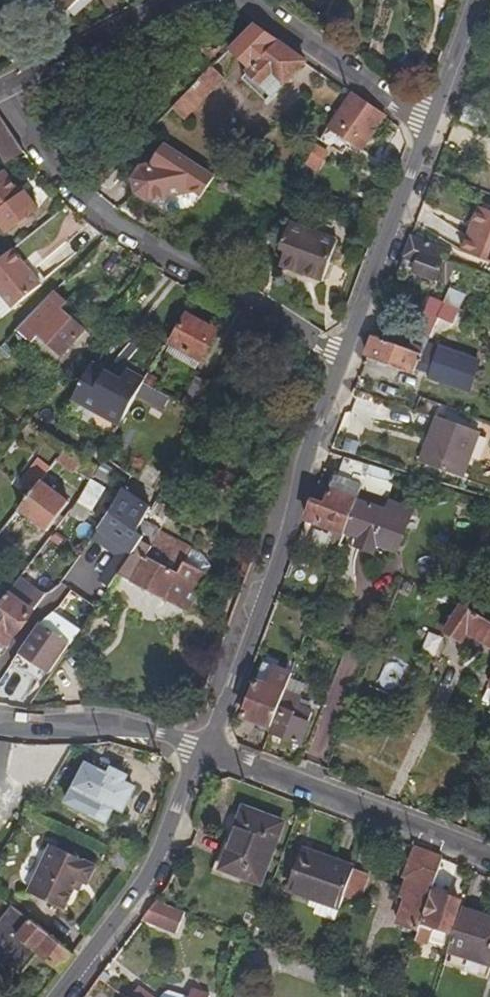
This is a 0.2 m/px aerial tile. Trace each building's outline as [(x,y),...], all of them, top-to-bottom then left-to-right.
[(71,19),(89,3),(87,1),(89,0),(53,0),(71,19)] [(0,12),(0,23),(14,40),(20,34),(0,12)] [(203,66),(230,36),(216,23),(208,32),(198,23),(178,42),(203,66)] [(303,62),(252,25),(229,49),(251,70),(248,75),(261,87),(265,82),(278,92),(303,62)] [(210,93),(234,67),(223,56),(170,111),(177,117),(205,89),(210,93)] [(278,92),(265,82),(261,87),(272,98),(278,92)] [(205,89),(177,117),(181,121),(210,93),(205,89)] [(381,117),(348,94),(334,119),(327,130),(348,143),(360,151),(382,118),(381,117)] [(0,118),(0,157),(5,166),(26,154),(25,153),(0,118)] [(348,143),(327,130),(320,143),(339,156),(348,143)] [(199,200),(213,178),(169,148),(157,166),(139,170),(133,179),(138,197),(150,206),(193,195),(199,200)] [(314,174),(327,155),(317,148),(305,168),(314,174)] [(22,194),(19,196),(3,174),(2,174),(0,175),(0,227),(6,234),(35,212),(22,194)] [(479,208),(461,253),(489,264),(489,212),(479,208)] [(322,283),(337,242),(289,225),(282,243),(289,245),(280,267),(322,283)] [(449,250),(410,235),(401,257),(413,262),(411,269),(410,270),(437,280),(440,272),(445,261),(449,250)] [(0,260),(0,320),(10,312),(39,288),(10,252),(0,260)] [(411,269),(413,262),(401,257),(399,264),(411,269)] [(464,311),(468,302),(462,300),(465,294),(448,286),(441,302),(458,309),(458,308),(464,311)] [(84,333),(62,312),(68,305),(54,293),(17,331),(31,344),(38,336),(62,357),(84,333)] [(373,338),(366,357),(412,376),(414,372),(421,375),(420,379),(438,387),(453,350),(435,342),(433,347),(425,344),(436,318),(441,306),(428,301),(421,319),(413,338),(409,349),(373,338)] [(449,323),(455,311),(441,306),(436,318),(449,323)] [(201,362),(216,333),(186,317),(170,345),(201,362)] [(409,349),(413,338),(390,328),(384,338),(409,349)] [(62,357),(38,336),(31,344),(55,365),(62,357)] [(201,362),(170,345),(164,356),(195,373),(201,362)] [(461,353),(453,350),(438,387),(445,390),(461,353)] [(118,428),(142,383),(126,374),(121,382),(92,366),(70,401),(118,428)] [(199,415),(212,389),(195,379),(180,404),(199,415)] [(457,481),(477,433),(435,417),(416,466),(457,481)] [(82,460),(67,449),(56,463),(71,474),(73,471),(82,460)] [(343,459),(336,481),(361,489),(366,477),(389,484),(392,475),(370,467),(343,459)] [(95,469),(82,460),(73,471),(87,482),(95,469)] [(389,484),(366,477),(361,489),(361,490),(387,498),(391,484),(389,484)] [(332,492),(357,502),(361,490),(361,489),(336,481),(332,492)] [(47,533),(70,505),(41,482),(19,510),(47,533)] [(313,501),(306,520),(343,535),(345,532),(357,502),(332,492),(330,491),(318,487),(313,501)] [(88,517),(100,499),(84,489),(73,507),(88,517)] [(112,519),(124,501),(123,500),(118,496),(107,515),(96,534),(99,537),(111,519),(112,519)] [(143,522),(146,516),(124,501),(112,519),(135,535),(143,522)] [(398,548),(413,510),(392,502),(388,514),(357,502),(345,532),(359,538),(356,544),(373,551),(378,540),(398,548)] [(130,558),(142,539),(135,535),(112,519),(111,519),(99,537),(130,558)] [(190,611),(208,576),(208,575),(186,564),(150,547),(159,531),(143,522),(135,535),(142,539),(130,558),(123,569),(119,575),(190,611)] [(159,531),(150,547),(186,564),(208,575),(212,566),(204,556),(193,551),(194,549),(159,531)] [(130,558),(99,537),(92,547),(113,562),(123,569),(130,558)] [(119,575),(123,569),(113,562),(101,578),(101,581),(98,587),(106,594),(119,575)] [(31,614),(25,610),(33,599),(14,585),(4,599),(0,604),(0,643),(4,646),(12,635),(13,637),(31,614)] [(459,606),(443,632),(460,644),(469,629),(489,641),(489,625),(459,606)] [(50,674),(69,646),(40,625),(14,662),(27,671),(34,662),(50,674)] [(451,664),(458,647),(430,633),(422,650),(451,664)] [(255,682),(267,687),(275,667),(263,663),(255,682)] [(283,693),(290,673),(275,667),(267,687),(255,682),(242,717),(270,728),(283,693)] [(298,745),(314,705),(283,693),(270,728),(268,732),(298,745)] [(45,769),(58,747),(49,747),(38,765),(45,769)] [(34,794),(50,773),(45,769),(38,765),(24,789),(34,794)] [(120,813),(131,789),(119,784),(122,778),(109,772),(106,777),(84,767),(65,805),(105,824),(113,810),(120,813)] [(257,884),(280,822),(240,807),(217,869),(257,884)] [(83,887),(92,868),(49,848),(26,894),(62,911),(71,892),(75,884),(80,886),(83,887)] [(341,897),(351,868),(300,849),(284,890),(315,901),(336,909),(341,897)] [(428,897),(441,860),(413,849),(402,880),(409,883),(395,926),(416,933),(428,897)] [(358,903),(369,875),(351,868),(341,897),(358,903)] [(76,895),(80,886),(75,884),(71,892),(76,895)] [(448,931),(457,902),(439,896),(437,900),(428,897),(416,933),(413,942),(425,947),(432,926),(448,931)] [(175,932),(183,910),(156,900),(141,919),(175,932)] [(336,909),(315,901),(309,915),(331,923),(336,909)] [(10,908),(0,920),(0,961),(18,976),(35,955),(47,965),(49,964),(60,972),(71,957),(10,908)] [(489,969),(489,918),(461,909),(445,963),(487,977),(489,969)] [(234,953),(237,943),(230,940),(226,951),(234,953)] [(104,983),(109,977),(103,972),(98,978),(104,983)] [(137,989),(131,996),(149,996),(137,989)]
